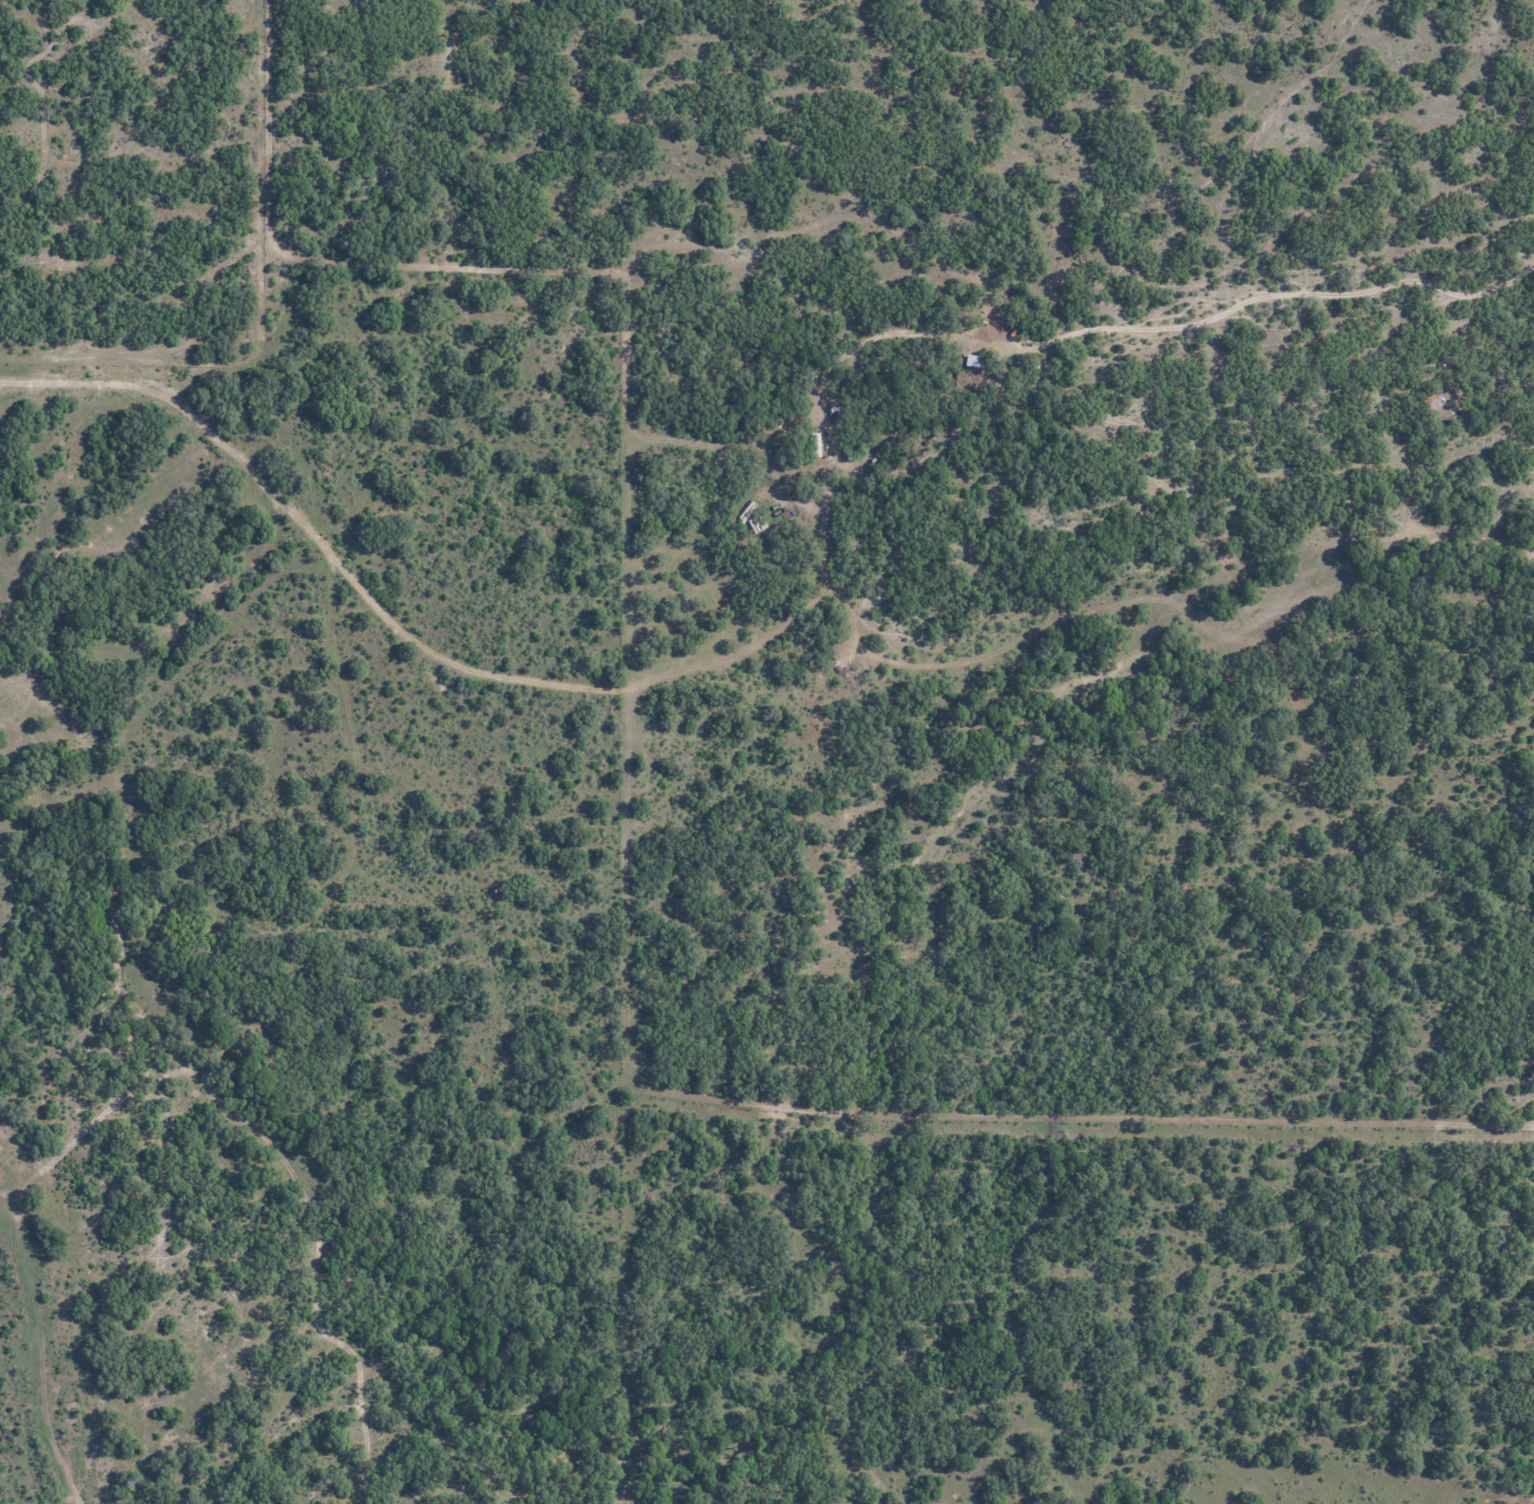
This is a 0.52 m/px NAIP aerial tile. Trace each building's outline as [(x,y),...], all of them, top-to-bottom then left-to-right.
[(964,364),(981,366),(983,355),(965,353),(964,364)] [(1440,406),(1437,395),(1426,398),(1429,409),(1440,406)]
